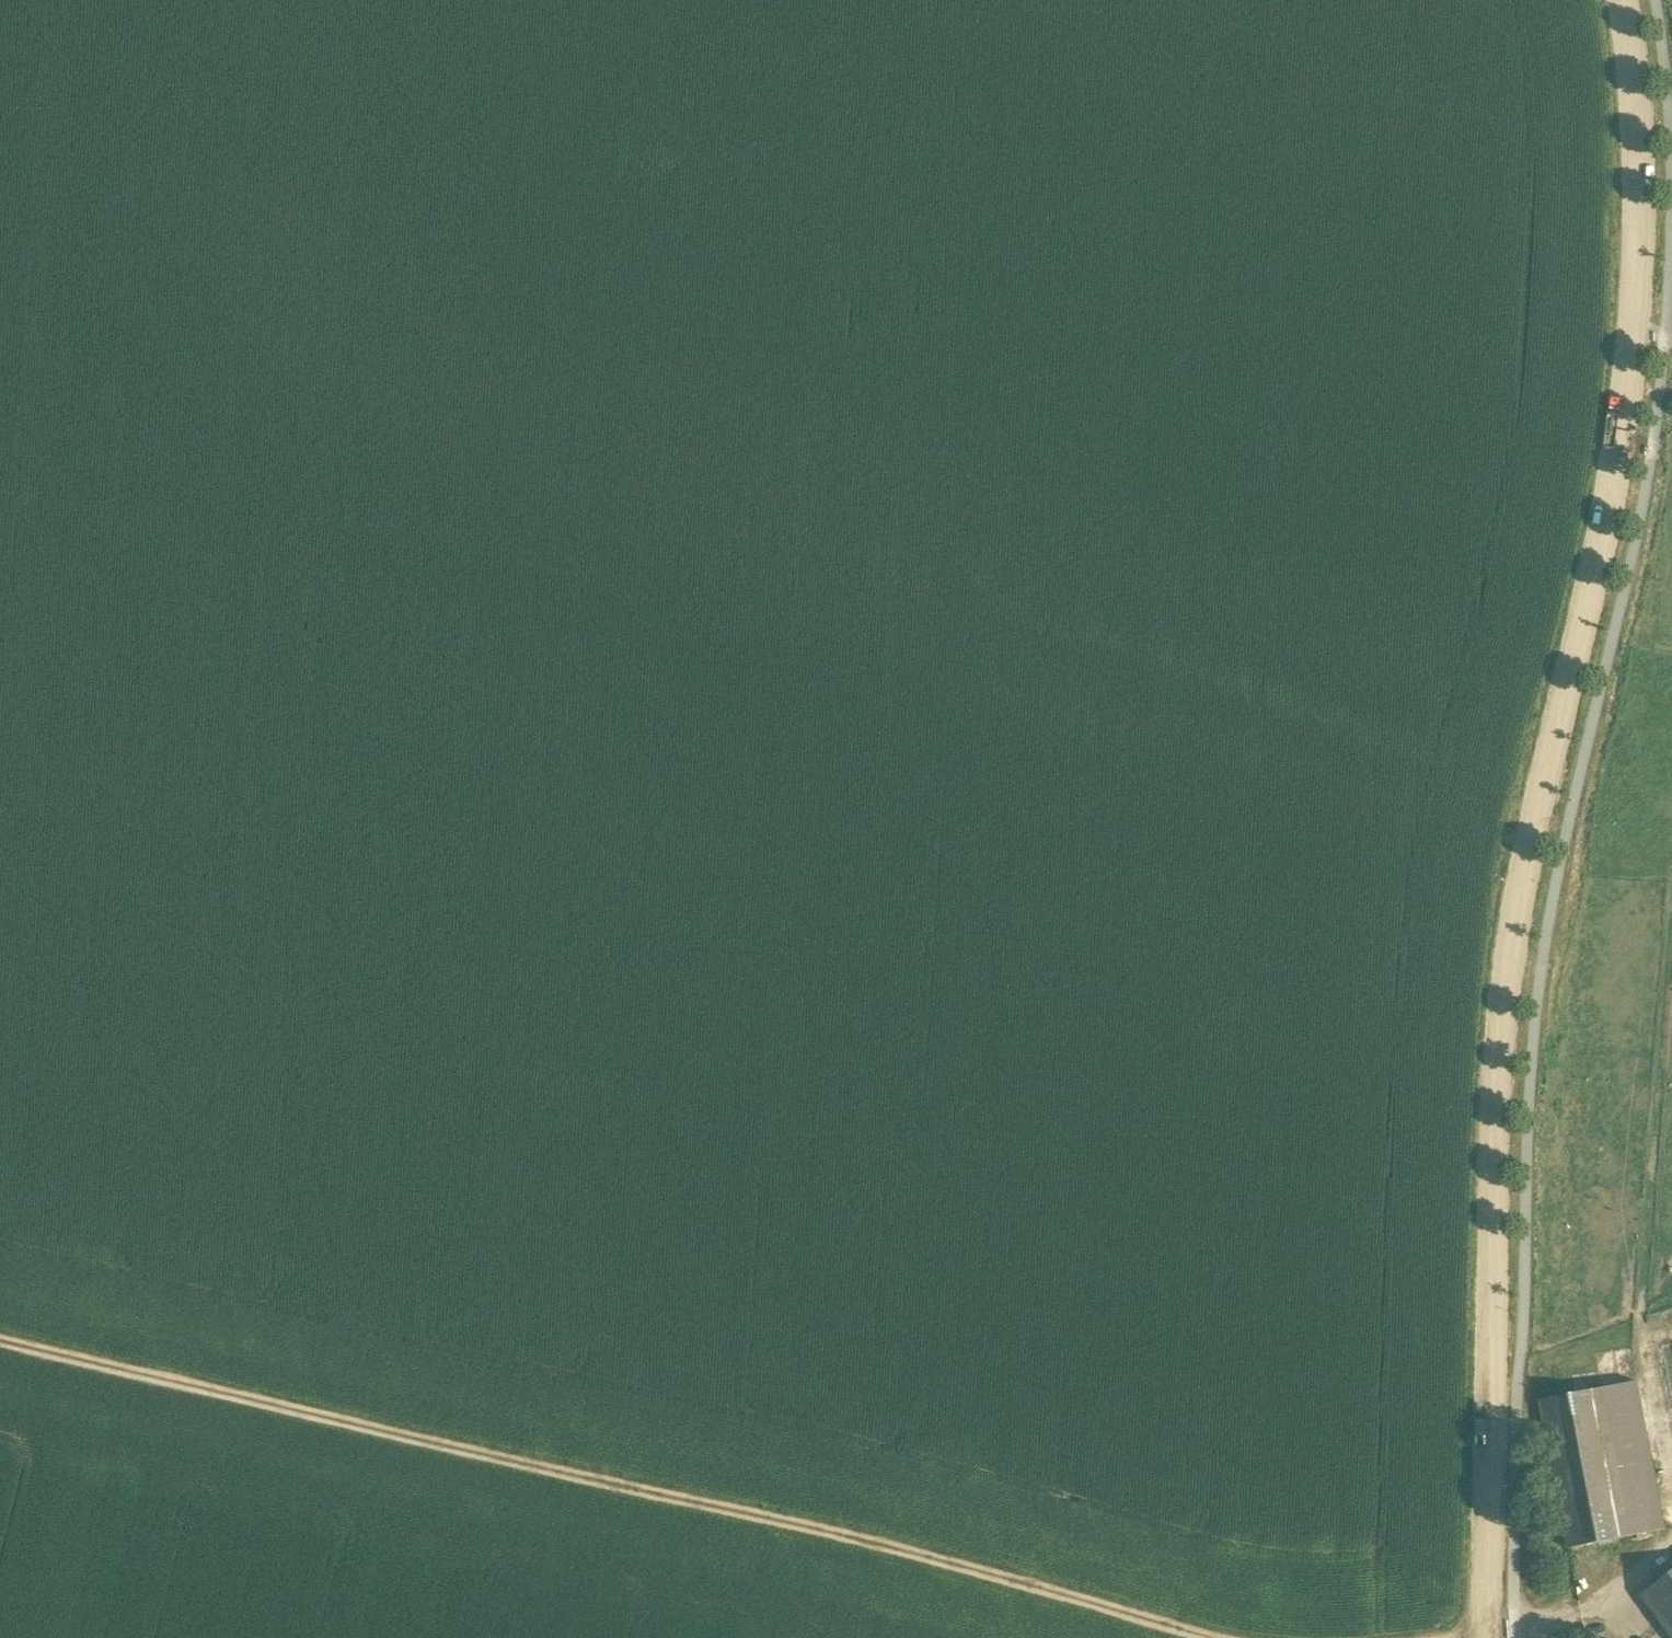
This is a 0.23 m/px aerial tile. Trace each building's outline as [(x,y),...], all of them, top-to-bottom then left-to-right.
[(1637,1381),(1601,1388),(1629,1536),(1665,1529),(1637,1381)] [(1601,1388),(1541,1400),(1569,1548),(1629,1536),(1601,1388)] [(1643,1593),(1671,1632),(1671,1571),(1643,1593)]
